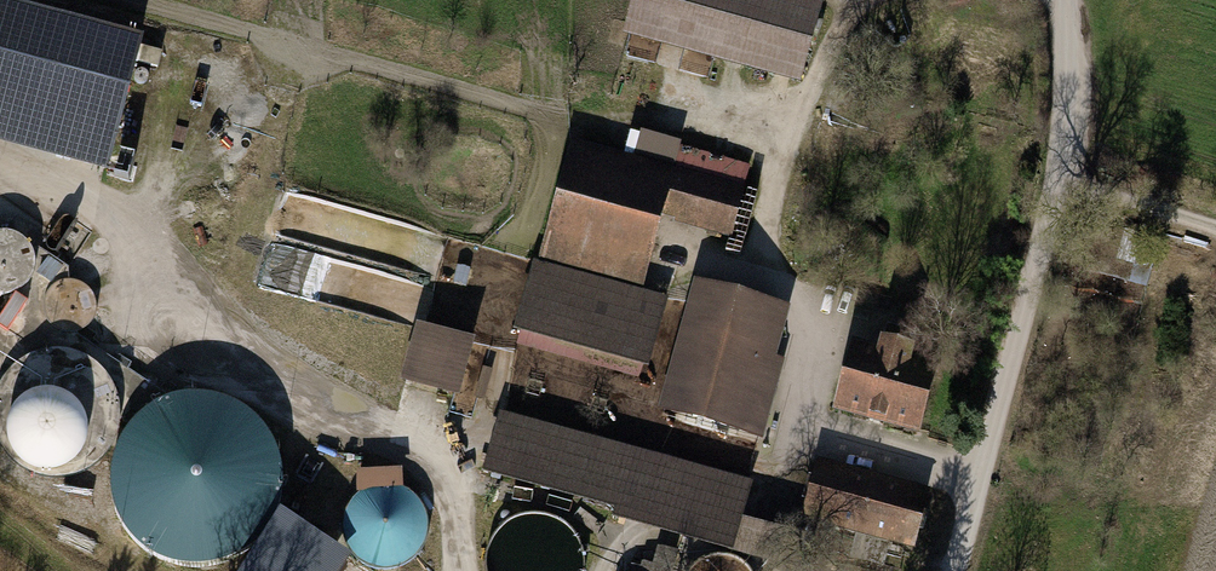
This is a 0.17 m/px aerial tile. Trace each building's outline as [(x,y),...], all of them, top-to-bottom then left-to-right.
[(9,0),(0,0),(0,145),(106,173),(142,35),(9,0)] [(629,39),(801,84),(823,0),(639,0),(629,39)] [(748,185),(572,137),(538,258),(644,288),(664,216),(676,219),(675,223),(734,239),(748,185)] [(37,264),(36,254),(31,245),(24,237),(15,232),(5,230),(0,231),(0,295),(10,294),(21,291),(29,283),(35,274),(37,264)] [(670,296),(534,259),(514,332),(520,333),(516,346),(640,379),(644,367),(650,369),(670,296)] [(793,306),(695,278),(657,411),(762,441),(786,359),(778,356),(793,306)] [(94,320),(96,312),(96,303),(93,295),(87,288),(80,283),(71,281),(63,282),(54,286),(48,292),(44,300),(42,309),(44,318),(48,326),(55,332),(64,335),(73,335),(82,333),(89,327),(94,320)] [(475,338),(416,323),(401,381),(459,397),(475,338)] [(875,348),(851,341),(831,413),(918,437),(938,365),(910,357),(912,348),(910,347),(913,336),(885,328),(881,340),(878,339),(875,348)] [(120,406),(113,385),(100,367),(82,355),(61,350),(39,352),(19,361),(4,377),(0,384),(0,442),(6,453),(21,466),(39,475),(59,477),(79,473),(96,463),(110,448),(119,428),(120,406)] [(193,568),(222,564),(248,550),(268,528),(279,503),(282,475),(275,448),(261,425),(239,407),(213,397),(186,395),(159,403),(136,418),(119,440),(109,468),(109,497),(120,525),(138,547),(164,562),(193,568)] [(757,479),(499,410),(482,474),(617,510),(614,520),(799,569),(808,534),(747,518),(757,479)] [(933,490),(819,458),(802,518),(858,533),(851,558),(885,567),(891,544),(916,550),(933,490)] [(411,560),(421,551),(427,539),(428,526),(426,512),(419,500),(408,492),(404,490),(402,468),(356,471),(359,495),(357,499),(350,510),(346,523),(347,537),(352,549),(361,559),(373,565),(386,568),(399,566),(411,560)] [(279,510),(268,528),(242,570),(341,570),(351,555),(279,510)] [(582,542),(573,528),(560,518),(544,513),(528,513),(512,518),(499,529),(490,543),(486,558),(488,570),(585,570),(586,558),(582,542)] [(751,570),(743,562),(733,556),(721,554),(710,556),(700,561),(691,569),(690,570),(752,570),(751,570)]
